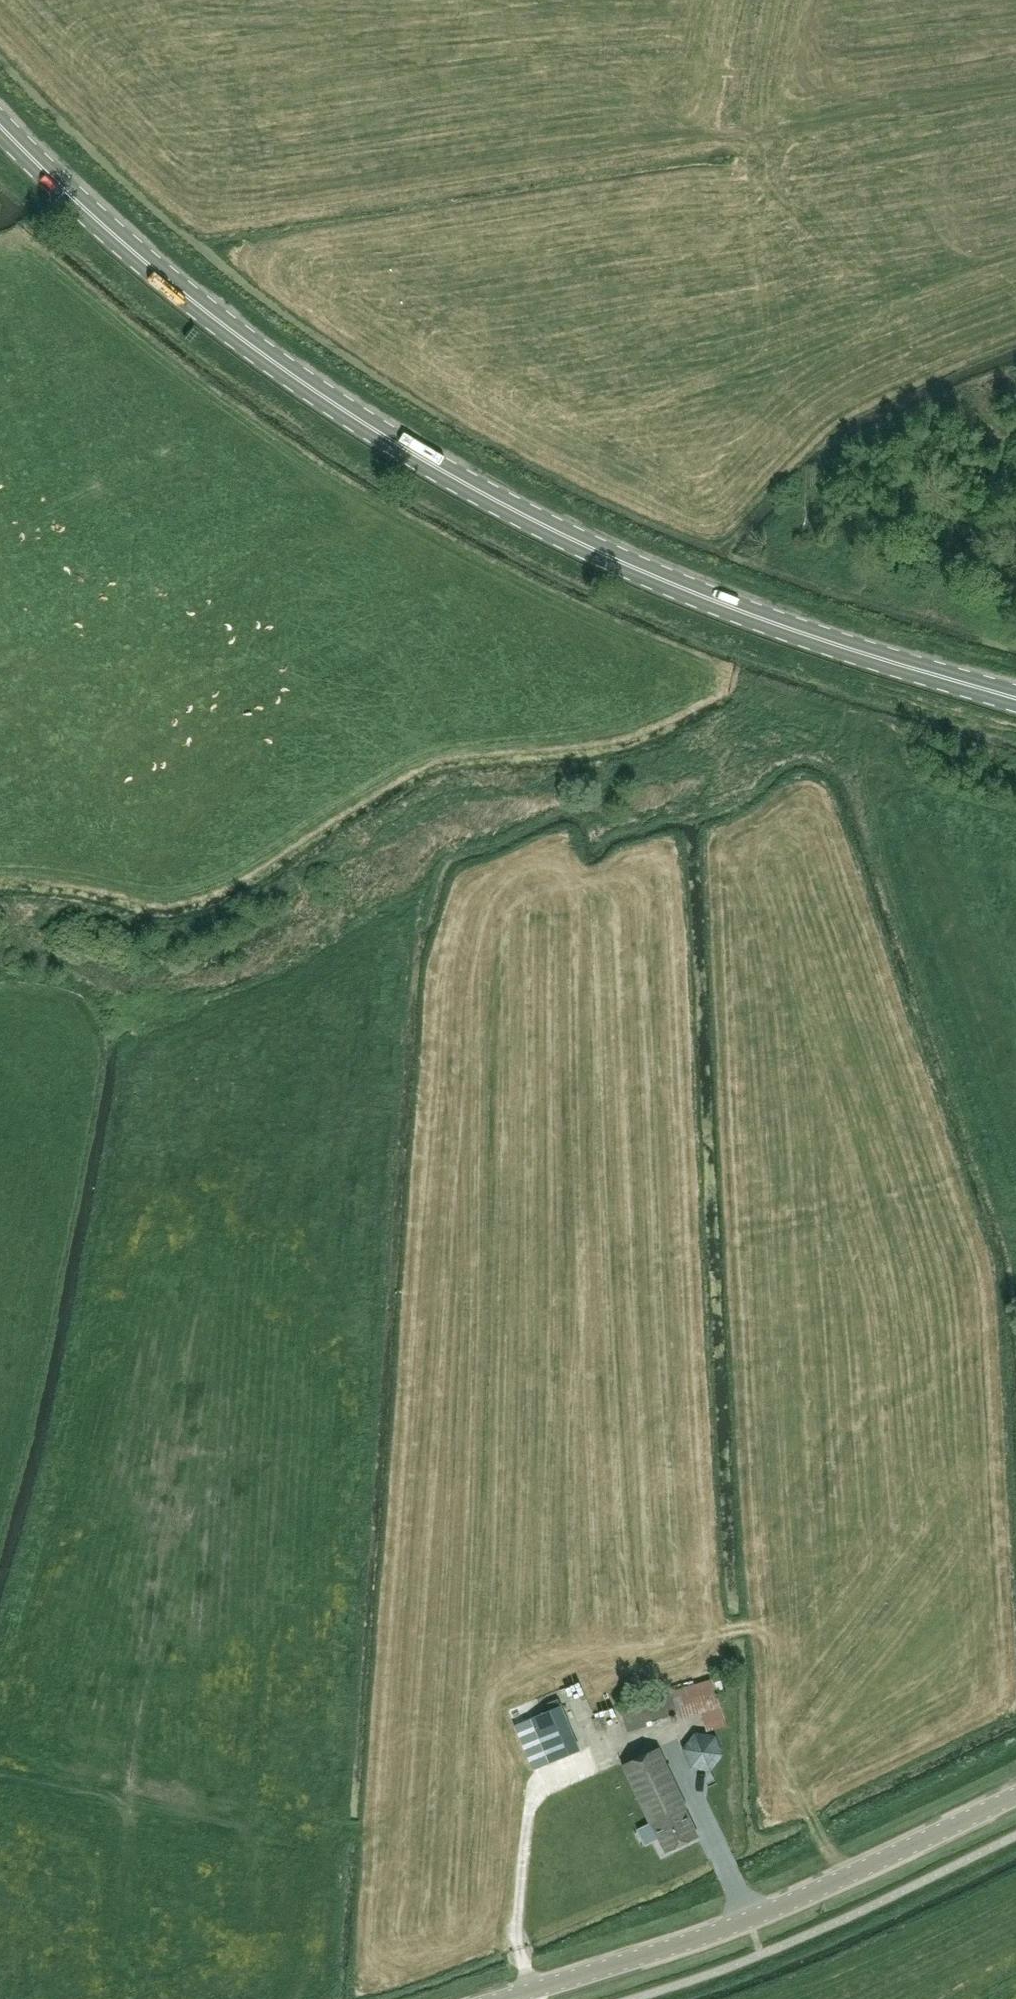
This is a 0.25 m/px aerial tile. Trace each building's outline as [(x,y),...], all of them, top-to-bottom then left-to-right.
[(726,1726),(721,1708),(719,1699),(713,1679),(671,1692),(671,1694),(620,1709),(627,1732),(646,1727),(645,1723),(677,1714),(679,1719),(701,1713),(706,1732),(726,1726)] [(579,1751),(561,1706),(531,1718),(549,1763),(579,1751)] [(682,1748),(690,1768),(711,1771),(724,1755),(715,1735),(694,1732),(682,1748)] [(665,1851),(698,1836),(685,1807),(687,1807),(658,1747),(622,1764),(650,1824),(652,1823),(665,1851)]
